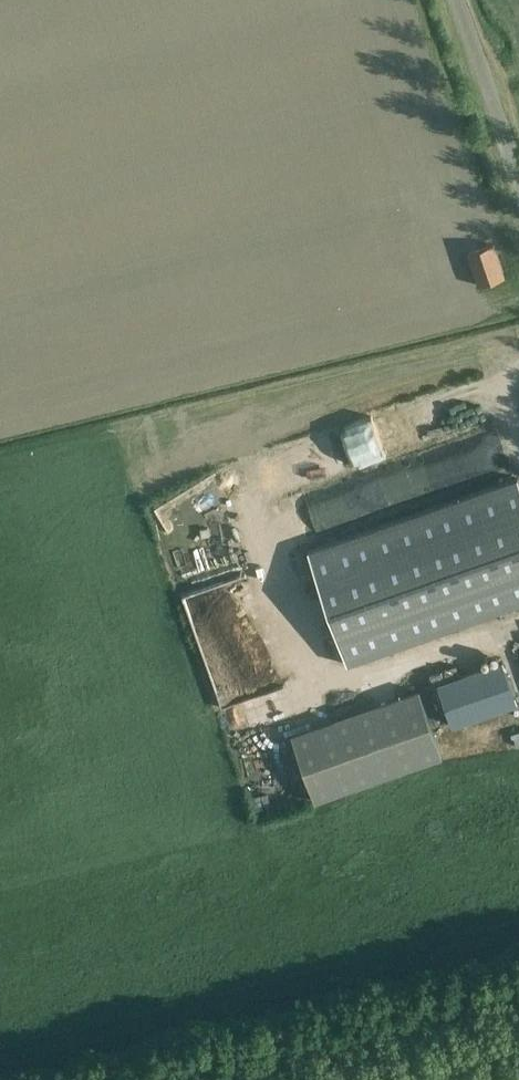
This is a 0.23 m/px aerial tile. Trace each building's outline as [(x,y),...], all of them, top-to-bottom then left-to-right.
[(493,243),(467,252),(479,285),(504,276),(493,243)] [(377,413),(271,447),(281,477),(387,443),(377,413)] [(467,459),(497,454),(491,422),(470,425),(473,444),(435,450),(439,472),(442,471),(468,467),(467,459)] [(518,603),(518,481),(517,477),(307,550),(347,663),(518,603)] [(501,661),(438,683),(453,724),(516,702),(501,661)] [(420,690),(294,736),(317,799),(443,753),(420,690)] [(518,730),(518,718),(511,720),(513,731),(518,730)] [(251,719),(234,723),(245,773),(261,769),(254,738),(255,737),(251,719)]
